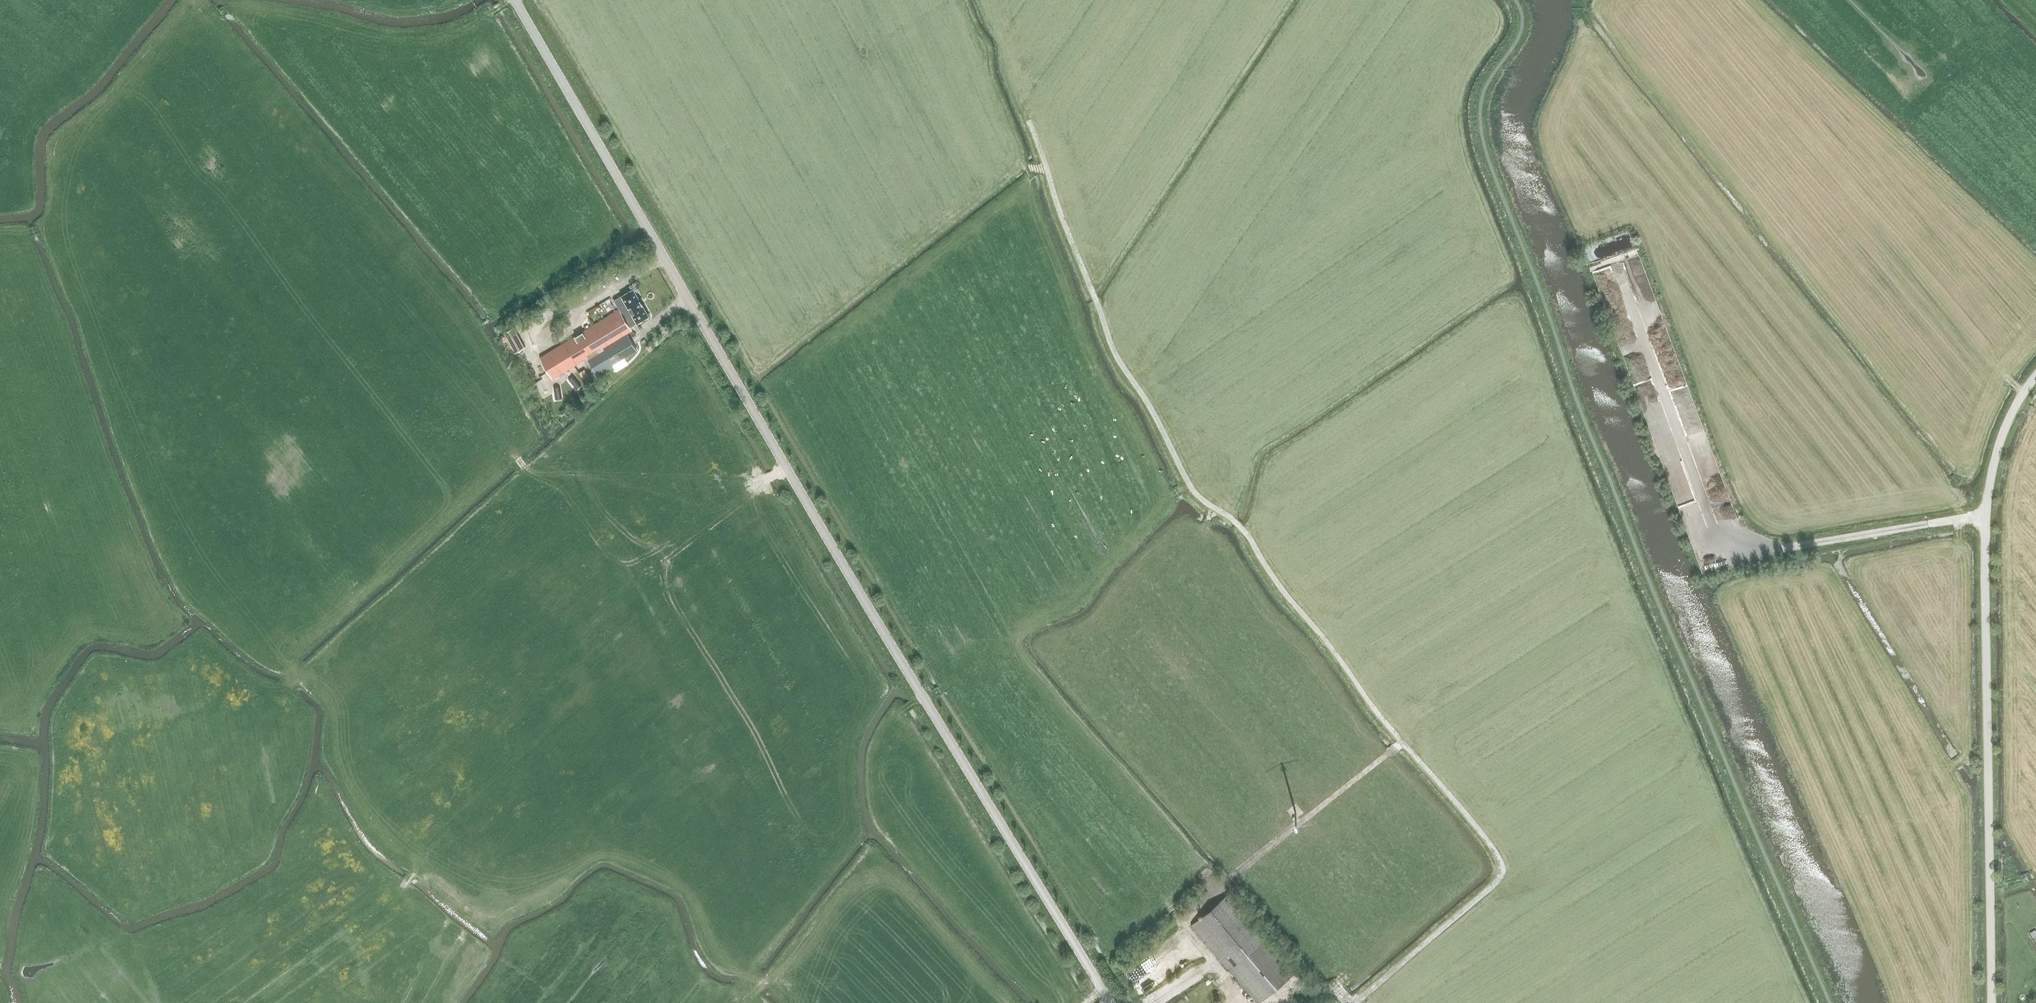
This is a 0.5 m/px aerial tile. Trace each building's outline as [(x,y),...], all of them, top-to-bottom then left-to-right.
[(576,336),(539,358),(552,379),(588,358),(627,334),(633,331),(630,327),(649,316),(633,289),(614,300),(620,309),(582,332),(583,335),(577,338),(576,336)] [(504,332),(506,335),(502,337),(504,342),(508,340),(515,352),(525,347),(517,332),(514,327),(504,332)] [(588,358),(597,374),(637,350),(627,334),(588,358)] [(582,385),(574,375),(568,379),(576,389),(582,385)] [(562,399),(560,386),(553,387),(555,400),(562,399)] [(1191,925),(1257,1002),(1259,1002),(1296,972),(1230,893),(1191,925)]
